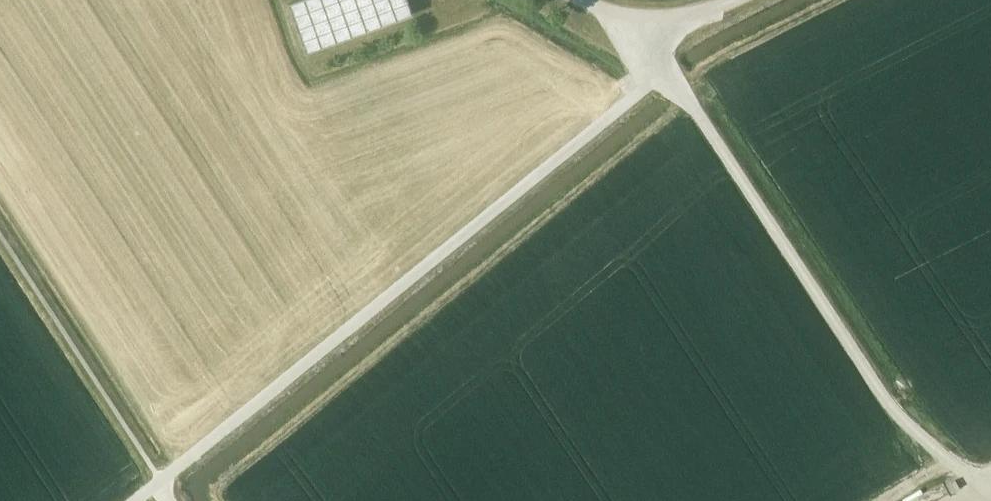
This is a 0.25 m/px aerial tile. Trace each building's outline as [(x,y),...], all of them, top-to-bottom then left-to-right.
[(407,0),(293,0),(289,2),(306,51),(412,12),(407,0)]
